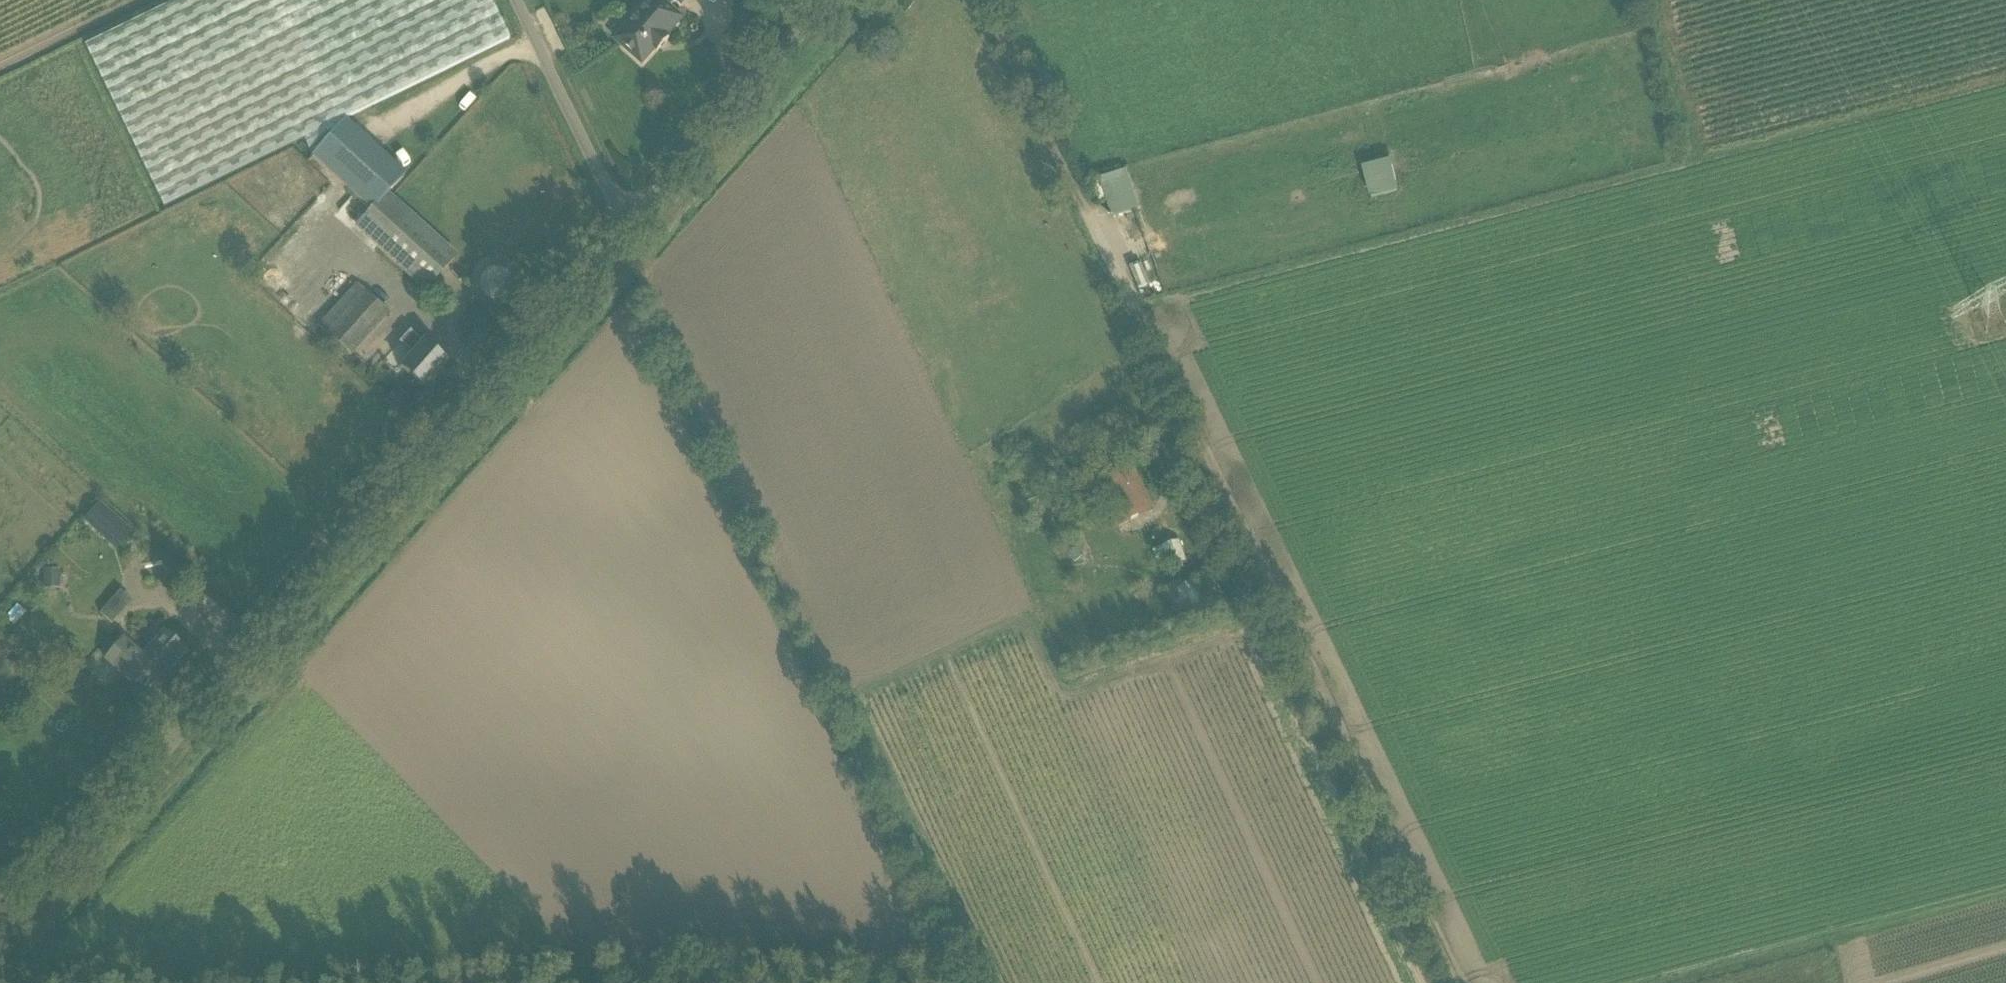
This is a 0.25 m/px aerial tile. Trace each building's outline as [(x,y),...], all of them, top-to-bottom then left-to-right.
[(345,122),(344,120),(509,40),(490,0),(179,0),(84,46),(163,208),(304,140),(312,158),(345,122)] [(616,40),(642,64),(655,50),(657,52),(670,38),(667,36),(683,19),(670,8),(677,0),(681,4),(685,0),(651,0),(616,40)] [(372,212),(385,197),(405,175),(345,122),(312,158),(371,211),(372,212)] [(1393,171),(1391,160),(1362,167),(1370,198),(1399,192),(1393,171)] [(1098,179),(1099,180),(1106,202),(1110,216),(1111,218),(1130,212),(1124,193),(1133,190),(1127,170),(1098,179)] [(372,212),(371,211),(357,227),(427,290),(454,259),(385,197),(372,212)] [(350,356),(388,313),(355,283),(317,326),(350,356)] [(423,389),(446,363),(410,332),(400,344),(413,355),(401,369),(423,389)] [(399,412),(409,401),(403,395),(395,394),(388,402),(399,412)] [(1133,467),(1091,487),(1099,506),(1106,503),(1117,527),(1153,510),(1133,467)] [(84,521),(116,550),(133,532),(101,503),(84,521)] [(1071,540),(1064,545),(1062,554),(1068,561),(1077,561),(1083,557),(1084,548),(1080,541),(1071,540)] [(1167,561),(1169,568),(1172,567),(1182,563),(1187,562),(1180,541),(1162,547),(1167,561)] [(117,617),(105,607),(100,613),(112,623),(117,617)] [(103,659),(144,695),(171,664),(174,667),(186,652),(163,631),(141,655),(123,638),(103,659)]
